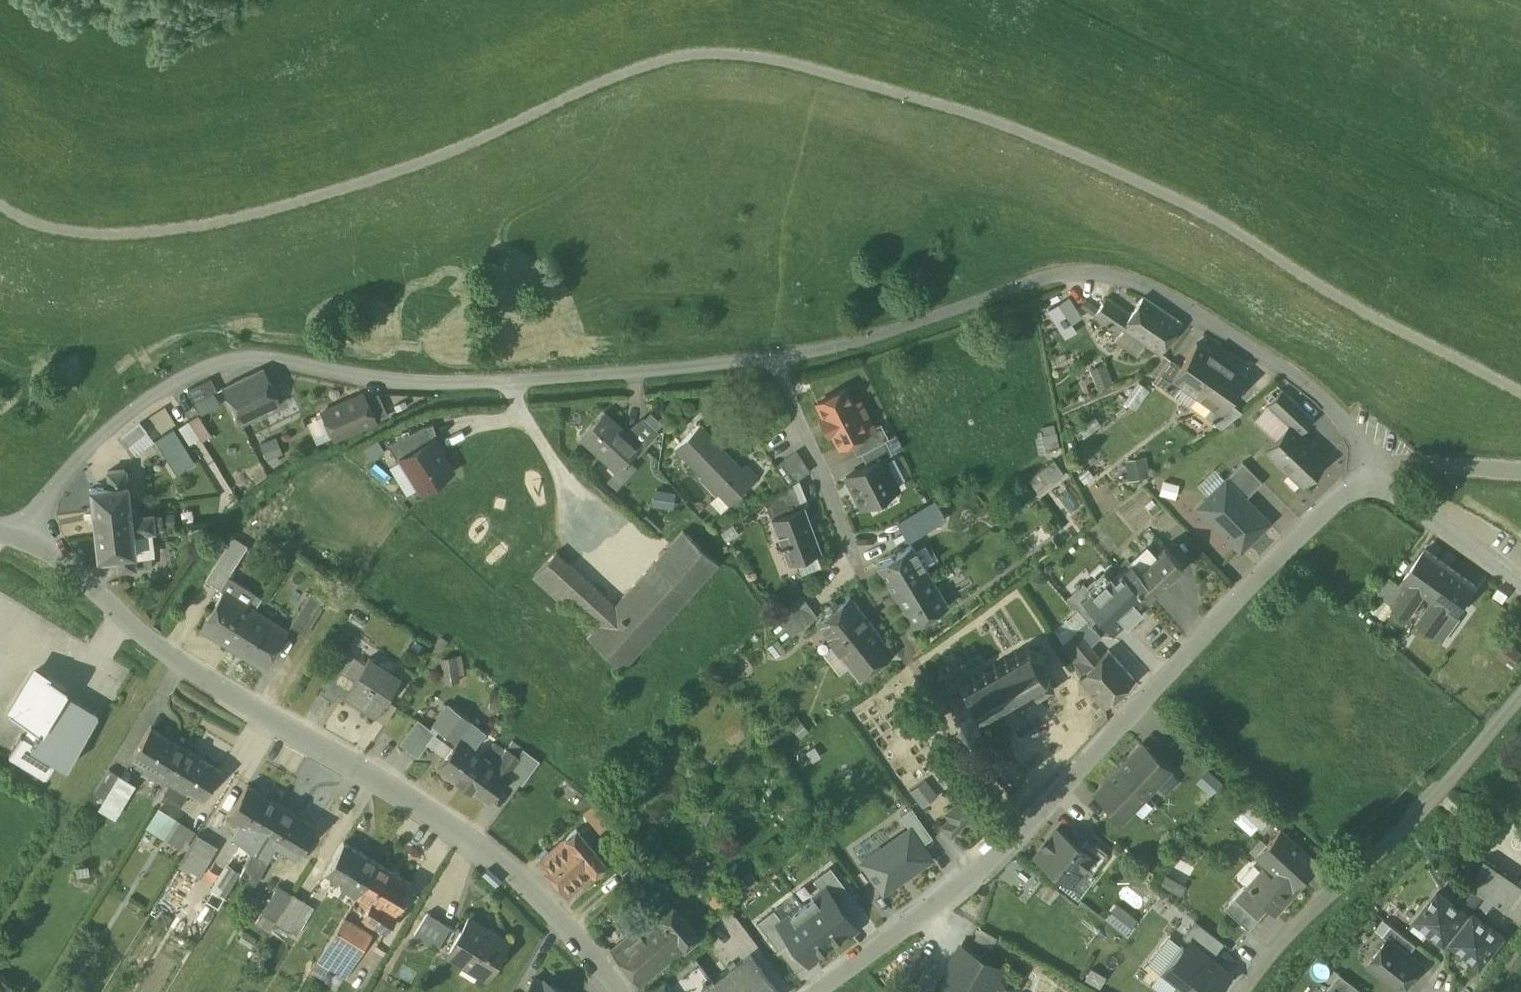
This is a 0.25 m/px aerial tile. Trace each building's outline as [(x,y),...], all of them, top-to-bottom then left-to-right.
[(1132,315),(1108,299),(1101,309),(1096,317),(1119,333),(1122,327),(1160,353),(1182,322),(1144,296),(1132,315)] [(1065,299),(1048,311),(1054,321),(1072,310),(1065,299)] [(1101,309),(1088,301),(1083,309),(1096,317),(1101,309)] [(1181,365),(1173,376),(1183,383),(1198,393),(1222,359),(1197,342),(1181,365)] [(1171,359),(1155,380),(1175,394),(1183,383),(1173,376),(1181,365),(1171,359)] [(1246,377),(1222,359),(1198,393),(1213,404),(1222,410),(1229,401),(1246,377)] [(264,369),(224,388),(241,423),(281,404),(264,369)] [(213,379),(190,390),(197,404),(219,394),(213,379)] [(847,388),(814,405),(837,448),(875,428),(861,401),(856,404),(847,388)] [(1314,418),(1283,389),(1269,404),(1290,424),(1290,423),(1300,433),(1314,418)] [(378,393),(365,399),(375,420),(388,414),(378,393)] [(363,395),(324,413),(336,438),(375,420),(365,399),(363,395)] [(1242,410),(1229,401),(1222,410),(1213,404),(1205,414),(1221,426),(1242,410)] [(641,445),(605,411),(580,439),(616,472),(641,445)] [(199,416),(190,422),(203,443),(213,437),(199,416)] [(433,422),(412,432),(388,444),(398,462),(402,459),(433,440),(438,437),(433,422)] [(140,423),(121,437),(128,447),(147,433),(140,423)] [(1300,433),(1290,423),(1290,424),(1265,450),(1303,486),(1328,459),(1300,433)] [(741,468),(699,424),(674,447),(702,476),(699,478),(714,494),(717,492),(728,504),(757,476),(745,464),(741,468)] [(196,463),(175,430),(157,441),(178,474),(196,463)] [(433,440),(402,459),(421,490),(452,471),(433,440)] [(886,440),(861,453),(868,465),(883,458),(893,453),(886,440)] [(796,452),(774,467),(787,487),(799,480),(809,472),(796,452)] [(1128,477),(1148,475),(1146,455),(1125,457),(1128,477)] [(868,465),(846,476),(862,507),(898,488),(883,458),(868,465)] [(1053,458),(1027,477),(1038,493),(1065,474),(1053,458)] [(1243,461),(1225,479),(1226,480),(1227,479),(1246,498),(1263,481),(1243,461)] [(125,470),(108,471),(110,486),(91,488),(94,511),(130,507),(127,484),(125,470)] [(1246,498),(1227,479),(1226,480),(1198,507),(1240,550),(1269,522),(1246,498)] [(787,487),(765,503),(771,518),(803,506),(804,507),(808,505),(799,480),(787,487)] [(673,505),(674,489),(653,488),(652,504),(673,505)] [(803,506),(771,518),(781,543),(778,544),(779,547),(782,546),(788,563),(820,551),(804,507),(803,506)] [(130,507),(94,511),(96,533),(131,530),(132,533),(133,533),(131,516),(130,507)] [(903,528),(911,539),(932,523),(925,513),(903,528)] [(153,514),(131,516),(133,533),(154,531),(154,530),(153,515),(153,514)] [(161,514),(153,515),(154,530),(163,529),(161,514)] [(131,530),(96,533),(99,557),(118,554),(119,569),(136,567),(134,553),(135,553),(133,533),(132,533),(131,530)] [(683,530),(587,636),(622,667),(718,562),(683,530)] [(231,540),(204,583),(218,592),(246,549),(231,540)] [(912,544),(877,565),(913,625),(949,604),(912,544)] [(1165,545),(1139,570),(1128,558),(1119,566),(1126,575),(1127,574),(1147,596),(1147,597),(1182,564),(1165,545)] [(533,576),(562,603),(587,576),(558,549),(533,576)] [(1451,567),(1426,549),(1405,579),(1409,581),(1405,587),(1393,604),(1410,616),(1426,594),(1430,597),(1451,567)] [(1476,586),(1451,567),(1430,597),(1434,600),(1418,622),(1435,634),(1451,612),(1455,615),(1476,586)] [(1126,575),(1108,592),(1101,584),(1082,601),(1109,630),(1118,622),(1147,596),(1127,574),(1126,575)] [(1391,578),(1379,595),(1393,604),(1405,587),(1391,578)] [(254,609),(224,590),(201,627),(231,646),(254,609)] [(312,591),(290,625),(302,633),(323,599),(312,591)] [(849,596),(816,622),(860,678),(894,652),(871,623),(849,596)] [(803,597),(778,616),(794,635),(818,616),(803,597)] [(254,609),(231,646),(265,667),(288,631),(254,609)] [(1100,658),(1090,647),(1091,646),(1077,630),(1076,630),(1067,620),(1055,631),(1063,643),(1061,644),(1074,662),(1079,676),(1104,705),(1134,678),(1108,650),(1100,658)] [(1102,636),(1087,620),(1077,630),(1091,646),(1102,636)] [(1516,664),(1520,655),(1520,648),(1505,640),(1497,655),(1516,664)] [(1001,670),(994,674),(991,668),(987,671),(990,676),(985,679),(982,674),(977,677),(980,683),(973,687),(970,681),(966,684),(969,689),(964,692),(958,689),(954,694),(958,697),(953,702),(946,700),(944,707),(952,709),(957,718),(956,723),(962,725),(964,720),(970,713),(970,720),(977,720),(977,714),(986,709),(989,713),(994,710),(992,707),(997,704),(1001,710),(1007,707),(1003,700),(1009,697),(1012,702),(1016,699),(1013,694),(1019,690),(1022,695),(1028,691),(1025,687),(1030,684),(1040,699),(1052,690),(1043,677),(1044,670),(1049,670),(1049,664),(1043,664),(1040,659),(1043,655),(1039,653),(1037,655),(1024,656),(1020,650),(1017,653),(1020,658),(1015,661),(1012,656),(1008,658),(1011,664),(1005,667),(1002,662),(998,664),(1001,670)] [(464,676),(461,654),(448,656),(450,677),(464,676)] [(371,658),(370,658),(344,698),(345,699),(346,697),(376,716),(374,718),(376,718),(402,678),(401,677),(400,679),(370,660),(371,658)] [(337,668),(321,693),(333,701),(350,676),(337,668)] [(49,680),(32,670),(8,710),(31,724),(24,736),(22,735),(9,756),(46,778),(56,762),(67,768),(99,715),(65,694),(69,688),(50,677),(49,680)] [(486,732),(448,704),(433,725),(438,729),(456,742),(438,766),(463,784),(484,756),(474,748),(486,732)] [(418,719),(400,743),(418,757),(438,729),(433,725),(430,728),(418,719)] [(186,749),(152,728),(135,756),(148,764),(147,767),(167,779),(186,749)] [(524,748),(513,741),(507,748),(518,756),(524,748)] [(495,743),(485,757),(495,765),(506,750),(505,749),(495,743)] [(1170,770),(1142,744),(1119,769),(1146,795),(1170,770)] [(485,757),(484,756),(464,784),(488,802),(509,774),(508,774),(520,758),(518,756),(507,748),(507,749),(506,748),(505,749),(506,750),(495,765),(485,757)] [(219,769),(186,749),(167,779),(188,792),(189,789),(203,797),(219,769)] [(961,770),(990,808),(1010,794),(981,756),(961,770)] [(110,768),(95,791),(105,798),(120,774),(110,768)] [(1119,769),(1096,793),(1123,819),(1146,795),(1119,769)] [(1227,785),(1210,769),(1201,777),(1219,794),(1227,785)] [(909,789),(922,805),(936,793),(923,777),(909,789)] [(281,805),(247,784),(229,814),(230,814),(228,819),(238,825),(232,835),(254,849),(281,805)] [(609,797),(586,817),(599,835),(623,814),(609,797)] [(966,797),(947,813),(952,819),(944,826),(952,836),(962,827),(961,826),(969,819),(969,818),(978,811),(966,797)] [(315,824),(281,805),(254,849),(269,857),(277,842),(297,854),(315,824)] [(908,827),(859,861),(882,895),(934,858),(924,844),(933,837),(912,808),(900,816),(908,827)] [(180,822),(168,841),(178,847),(190,828),(180,822)] [(1270,876),(1260,867),(1244,885),(1247,887),(1246,888),(1268,908),(1274,913),(1303,880),(1300,878),(1315,860),(1279,827),(1254,855),(1273,873),(1270,876)] [(221,843),(200,830),(179,864),(200,877),(221,843)] [(1081,849),(1057,830),(1051,838),(1050,837),(1044,845),(1044,846),(1036,857),(1071,884),(1084,867),(1092,857),(1081,849)] [(575,832),(538,863),(567,896),(603,864),(575,832)] [(1108,853),(1089,838),(1081,849),(1092,857),(1084,867),(1092,873),(1108,853)] [(377,862),(344,842),(326,872),(344,883),(342,888),(357,897),(377,862)] [(269,857),(254,849),(239,874),(254,883),(269,857)] [(1486,859),(1469,883),(1520,920),(1520,884),(1486,859)] [(377,862),(357,897),(370,905),(364,915),(387,929),(397,912),(394,911),(411,883),(377,862)] [(833,945),(858,926),(825,884),(800,903),(833,945)] [(1247,887),(1244,885),(1233,898),(1257,919),(1268,908),(1246,888),(1247,887)] [(279,886),(264,913),(276,920),(293,893),(279,886)] [(1439,891),(1417,919),(1445,942),(1450,936),(1465,916),(1468,913),(1439,891)] [(304,900),(293,893),(276,920),(288,927),(304,900)] [(1257,919),(1233,898),(1224,908),(1248,930),(1257,919)] [(304,900),(288,927),(300,934),(315,907),(304,900)] [(1117,902),(1106,917),(1126,931),(1137,916),(1117,902)] [(808,965),(833,945),(800,903),(776,922),(808,965)] [(673,904),(647,926),(645,923),(612,950),(641,983),(699,935),(673,904)] [(451,927),(427,912),(414,934),(438,949),(451,927)] [(1475,914),(1470,920),(1465,916),(1450,936),(1454,940),(1452,942),(1481,965),(1503,936),(1475,914)] [(344,917),(319,959),(347,976),(372,934),(344,917)] [(507,943),(468,920),(447,956),(487,979),(507,943)] [(1196,921),(1183,938),(1189,942),(1185,948),(1181,946),(1162,971),(1191,991),(1208,991),(1211,987),(1217,991),(1230,973),(1211,959),(1224,942),(1196,921)] [(1417,944),(1392,924),(1384,934),(1389,938),(1390,937),(1410,953),(1417,944)] [(1410,953),(1390,937),(1389,938),(1369,963),(1402,989),(1422,963),(1410,953)] [(961,948),(937,991),(987,991),(1000,970),(961,948)] [(754,953),(715,983),(704,991),(783,991),(754,953)] [(693,955),(679,966),(700,991),(704,991),(715,983),(701,965),(693,955)] [(679,966),(646,991),(700,991),(679,966)] [(559,987),(535,973),(524,991),(556,991),(559,987)] [(1341,973),(1337,977),(1334,974),(1327,982),(1331,985),(1329,988),(1334,991),(1336,991),(1365,991),(1341,973)]
